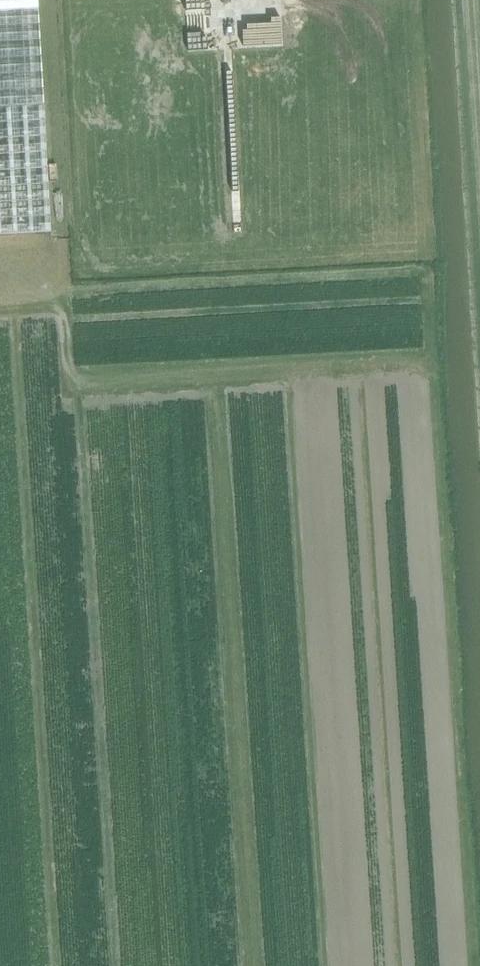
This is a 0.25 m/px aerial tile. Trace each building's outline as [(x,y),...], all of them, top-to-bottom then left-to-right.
[(43,104),(38,0),(0,0),(0,106),(43,104)] [(0,106),(0,232),(50,230),(43,104),(0,106)] [(22,326),(41,324),(40,314),(21,316),(22,326)]
